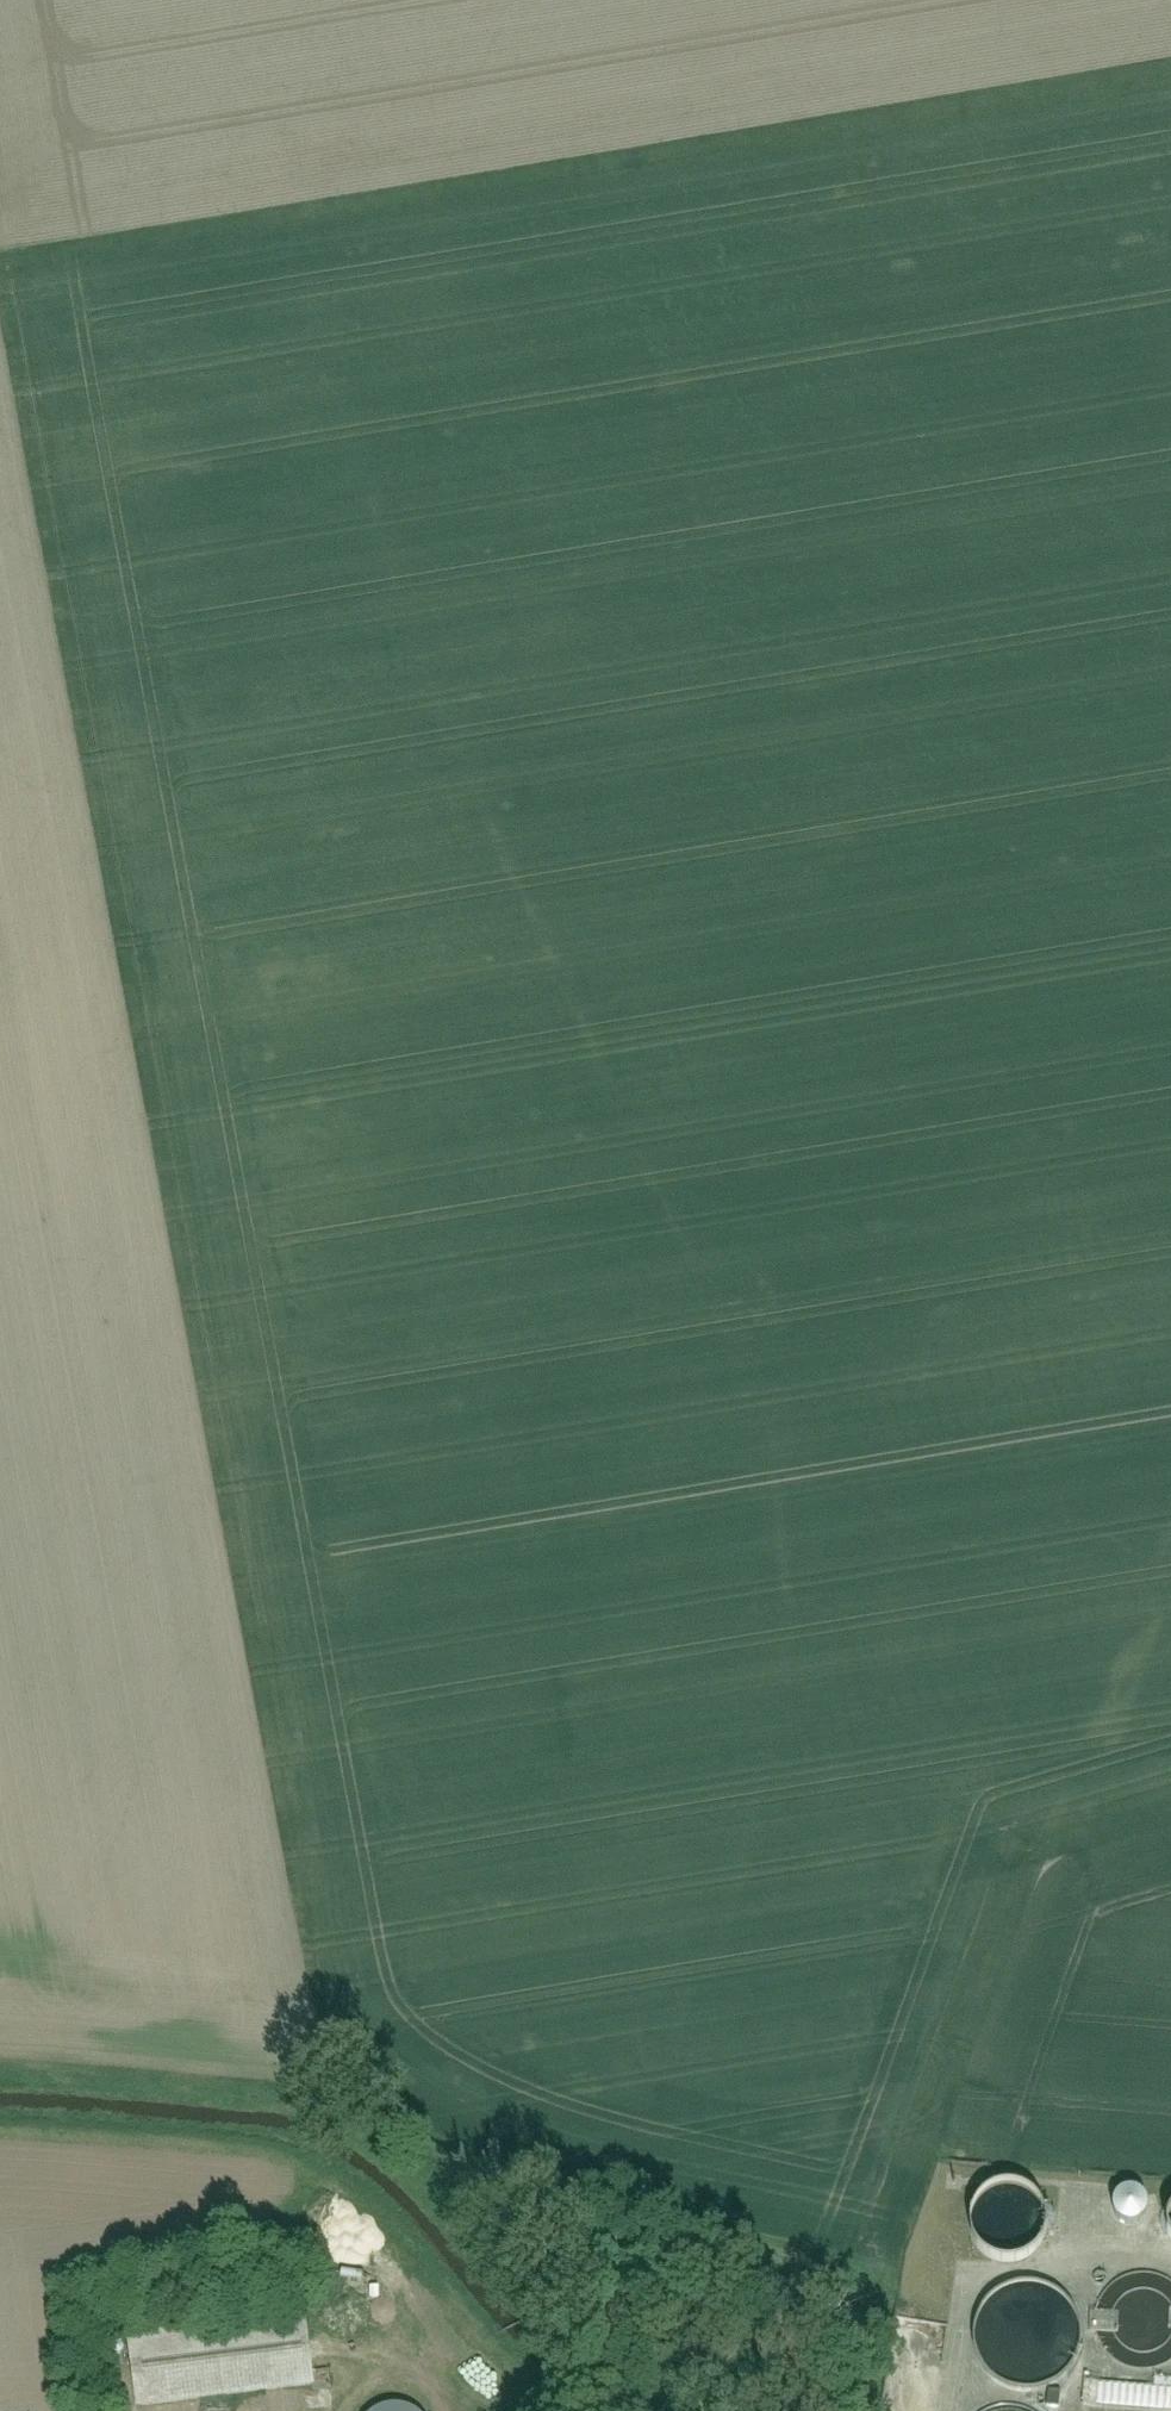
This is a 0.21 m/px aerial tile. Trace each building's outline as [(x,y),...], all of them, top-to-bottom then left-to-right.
[(987,2261),(1000,2265),(1010,2265),(1024,2261),(1035,2253),(1043,2241),(1046,2230),(1045,2216),(1040,2203),(1025,2190),(1012,2185),(1000,2185),(986,2189),(975,2198),(967,2212),(965,2226),(967,2239),(975,2253),(987,2261)] [(1106,2219),(1137,2224),(1141,2196),(1111,2191),(1106,2219)] [(1135,2371),(1153,2372),(1170,2365),(1170,2278),(1164,2273),(1148,2270),(1128,2273),(1106,2290),(1097,2307),(1095,2331),(1101,2345),(1106,2354),(1115,2362),(1135,2371)] [(102,2336),(112,2408),(294,2383),(285,2311),(102,2336)] [(1158,2410),(1170,2410),(1170,2379),(1155,2378),(1154,2388),(1099,2383),(1097,2405),(1158,2410)] [(393,2410),(380,2404),(366,2402),(353,2404),(343,2410),(394,2410),(393,2410)] [(1025,2404),(1009,2402),(990,2405),(981,2410),(1039,2410),(1025,2404)]
